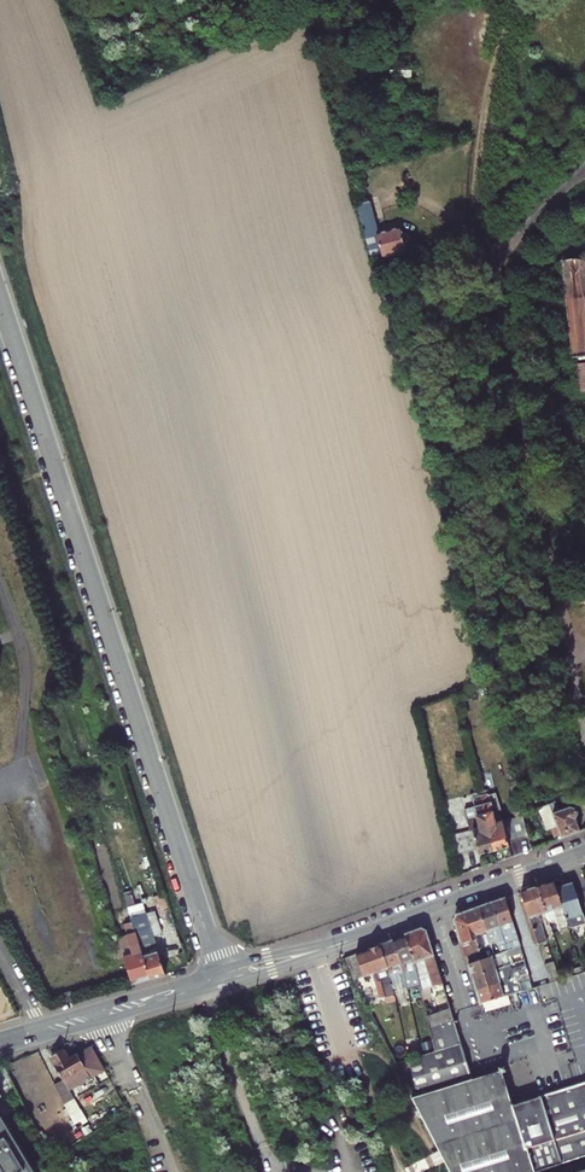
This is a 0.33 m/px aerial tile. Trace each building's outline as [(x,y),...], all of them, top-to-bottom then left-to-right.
[(369,201),(359,204),(372,260),(406,251),(400,227),(377,233),(369,201)] [(560,261),(572,357),(584,356),(584,258),(560,261)] [(479,795),(493,850),(509,846),(508,841),(526,836),(521,815),(502,820),(499,809),(493,811),(491,802),(489,802),(487,793),(479,795)] [(493,850),(479,795),(472,797),(474,806),(472,807),(475,818),(477,817),(480,827),(452,834),(457,854),(477,848),(478,854),(493,850)] [(556,800),(549,803),(560,838),(579,830),(575,818),(578,814),(576,808),(570,807),(560,810),(556,800)] [(553,880),(537,886),(544,912),(546,919),(555,916),(560,928),(567,925),(556,888),(553,880)] [(572,883),(556,888),(567,925),(567,927),(575,924),(575,923),(572,915),(580,912),(572,883)] [(537,886),(520,892),(537,945),(546,942),(537,914),(544,912),(537,886)] [(505,898),(492,902),(503,940),(517,936),(505,898)] [(492,902),(479,907),(486,931),(490,945),(497,943),(500,953),(507,951),(503,940),(492,902)] [(479,907),(466,912),(481,959),(493,955),(491,948),(486,950),(480,933),(486,931),(479,907)] [(131,920),(150,978),(164,974),(161,965),(145,912),(130,917),(131,920)] [(453,921),(466,964),(481,959),(466,912),(456,915),(453,921)] [(572,915),(575,923),(583,920),(580,912),(572,915)] [(127,935),(118,938),(124,957),(133,983),(150,978),(131,920),(123,922),(127,935)] [(404,937),(413,964),(424,960),(432,987),(433,987),(442,984),(425,931),(420,928),(404,935),(404,937)] [(421,990),(413,964),(404,937),(392,941),(402,979),(410,977),(412,986),(411,989),(413,994),(414,993),(417,1004),(423,1002),(421,990)] [(124,957),(118,938),(112,940),(117,959),(124,957)] [(506,942),(508,950),(520,946),(518,939),(506,942)] [(402,979),(392,941),(379,946),(390,991),(404,988),(402,979)] [(385,1003),(393,1001),(390,991),(379,946),(343,958),(355,980),(374,973),(377,985),(380,984),(385,1003)] [(466,964),(471,977),(517,962),(515,954),(522,952),(520,946),(508,950),(507,951),(500,953),(493,955),(481,959),(466,964)] [(424,960),(413,964),(421,990),(432,987),(424,960)] [(517,962),(471,977),(475,991),(528,973),(524,960),(517,962)] [(553,961),(543,964),(548,982),(558,979),(553,961)] [(479,1005),(523,990),(521,984),(531,981),(528,973),(475,991),(479,1005)] [(426,1016),(429,1030),(454,1022),(449,1009),(426,1016)] [(455,1025),(454,1022),(429,1030),(434,1052),(408,1060),(417,1096),(472,1080),(471,1076),(455,1025)] [(421,1054),(416,1037),(403,1041),(407,1057),(421,1054)] [(61,1050),(48,1056),(55,1068),(54,1070),(57,1074),(59,1075),(61,1078),(52,1083),(63,1103),(72,1098),(67,1089),(102,1069),(93,1052),(90,1048),(88,1046),(66,1059),(61,1050)] [(584,1154),(584,1082),(537,1098),(511,1106),(500,1071),(472,1080),(417,1096),(410,1098),(448,1171),(529,1171),(584,1154)] [(0,1111),(0,1171),(36,1171),(0,1111)]
